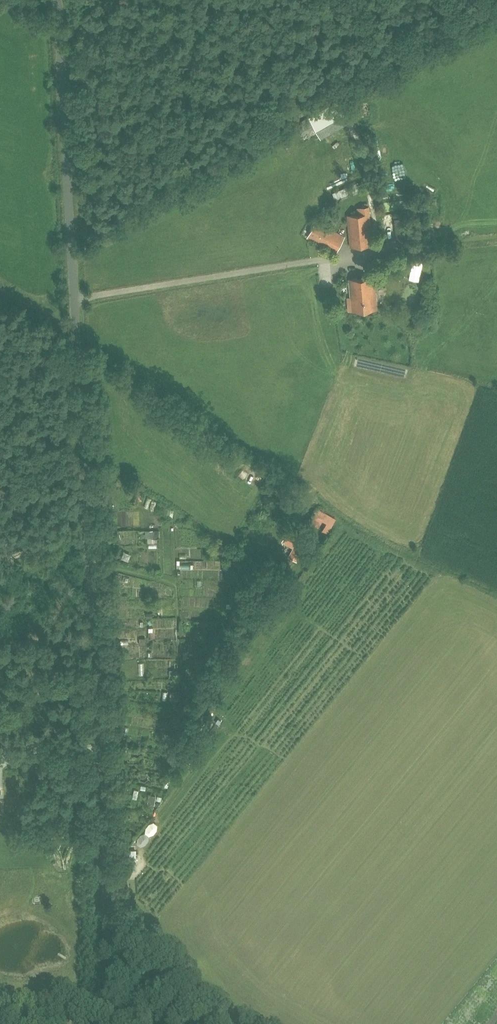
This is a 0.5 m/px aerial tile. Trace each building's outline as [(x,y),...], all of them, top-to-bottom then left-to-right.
[(312,116),(320,132),(349,117),(341,101),(312,116)] [(337,200),(362,191),(359,183),(334,193),(337,200)] [(369,212),(357,214),(347,214),(351,247),(373,245),(369,212)] [(345,236),(329,227),(317,221),(307,237),(320,244),(320,245),(336,253),(345,236)] [(351,299),(348,299),(349,311),(377,308),(375,276),(349,279),(351,299)] [(331,515),(330,514),(317,507),(309,522),(319,528),(323,521),(327,522),(324,528),(322,531),(327,534),(336,519),(331,516),(331,515)] [(309,540),(289,529),(282,541),(293,547),(288,557),(297,561),(309,540)] [(288,574),(282,585),(288,588),(294,578),(288,574)] [(126,851),(127,868),(136,867),(135,850),(126,851)]
